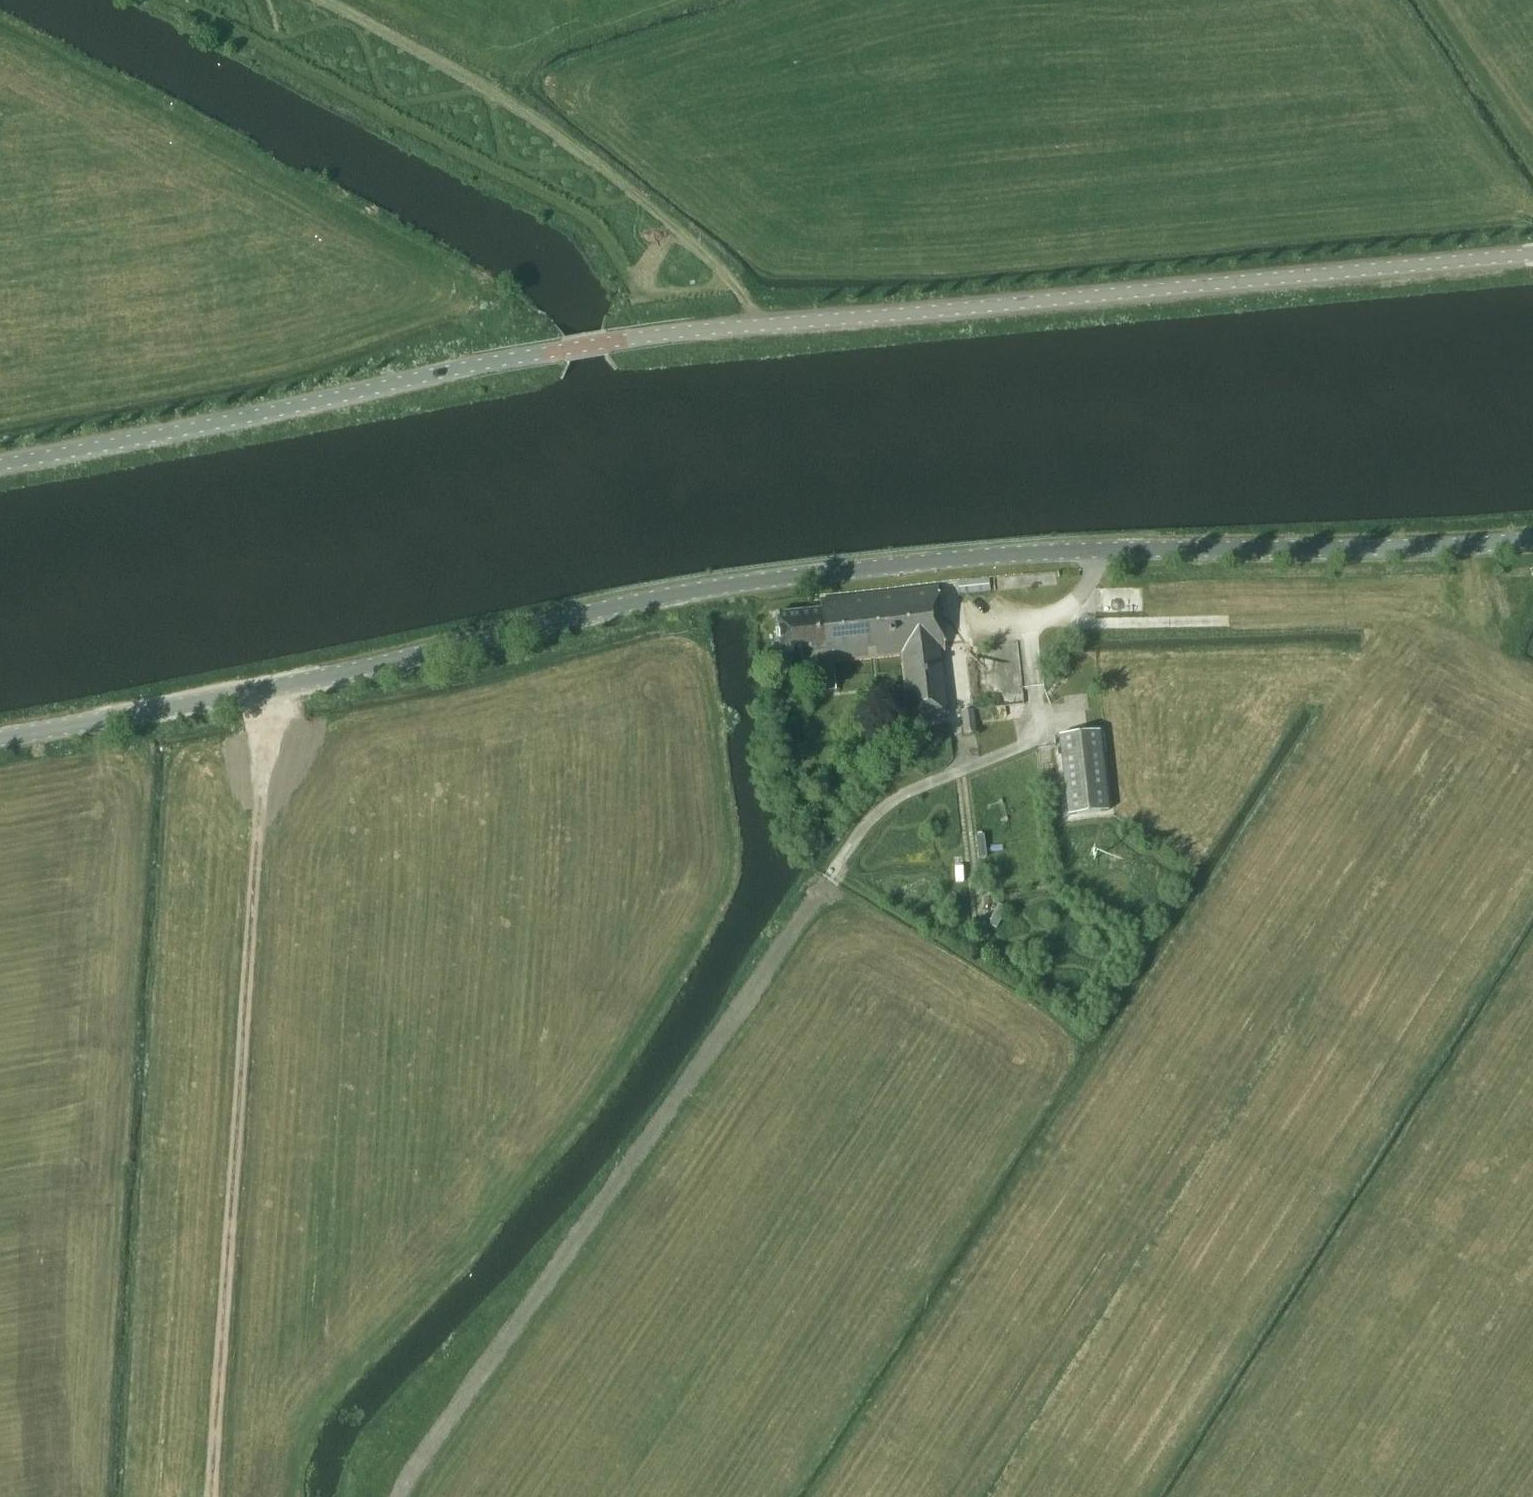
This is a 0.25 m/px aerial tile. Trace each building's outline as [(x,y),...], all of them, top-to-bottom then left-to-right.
[(944,649),(943,643),(938,592),(937,592),(937,587),(820,599),(820,609),(775,614),(779,654),(780,654),(780,655),(800,653),(800,659),(817,658),(820,690),(836,688),(834,663),(901,655),(909,718),(948,715),(941,649),(944,649)] [(964,733),(976,731),(974,710),(961,711),(964,733)] [(1108,809),(1099,730),(1059,734),(1068,814),(1108,809)] [(991,922),(998,926),(1009,907),(1002,903),(991,922)]
